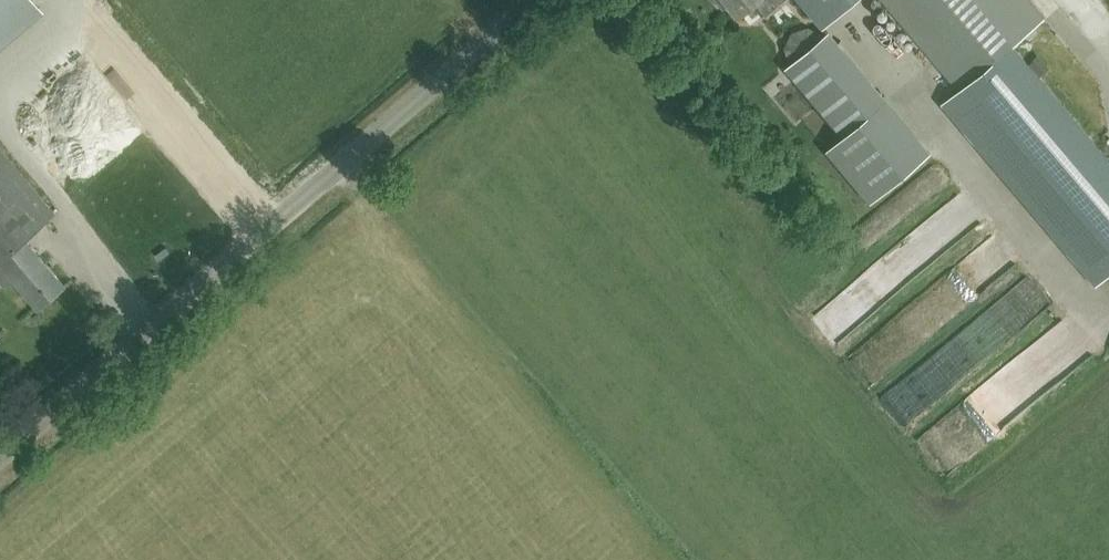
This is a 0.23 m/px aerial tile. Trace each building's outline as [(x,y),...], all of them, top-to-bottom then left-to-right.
[(41,6),(35,0),(0,0),(0,41),(41,6)] [(782,0),(719,0),(723,6),(728,2),(738,14),(755,1),(766,14),(782,0)] [(853,0),(802,0),(823,25),(853,0)] [(1044,16),(1030,0),(886,0),(960,88),(945,101),(1099,281),(1108,272),(1108,161),(1010,46),(1044,16)] [(814,98),(856,64),(827,30),(786,65),(814,98)] [(70,132),(85,147),(99,133),(84,118),(70,132)] [(7,252),(21,241),(55,213),(0,149),(0,259),(7,252)] [(958,234),(987,213),(969,188),(940,210),(958,234)] [(994,238),(894,312),(915,340),(1025,258),(1011,239),(1001,247),(994,238)] [(39,305),(65,283),(40,254),(36,258),(21,241),(7,252),(22,270),(14,276),(39,305)] [(76,271),(88,257),(79,249),(67,264),(76,271)] [(1008,339),(1025,322),(1007,304),(990,320),(1008,339)] [(970,450),(986,429),(970,416),(953,437),(970,450)]
